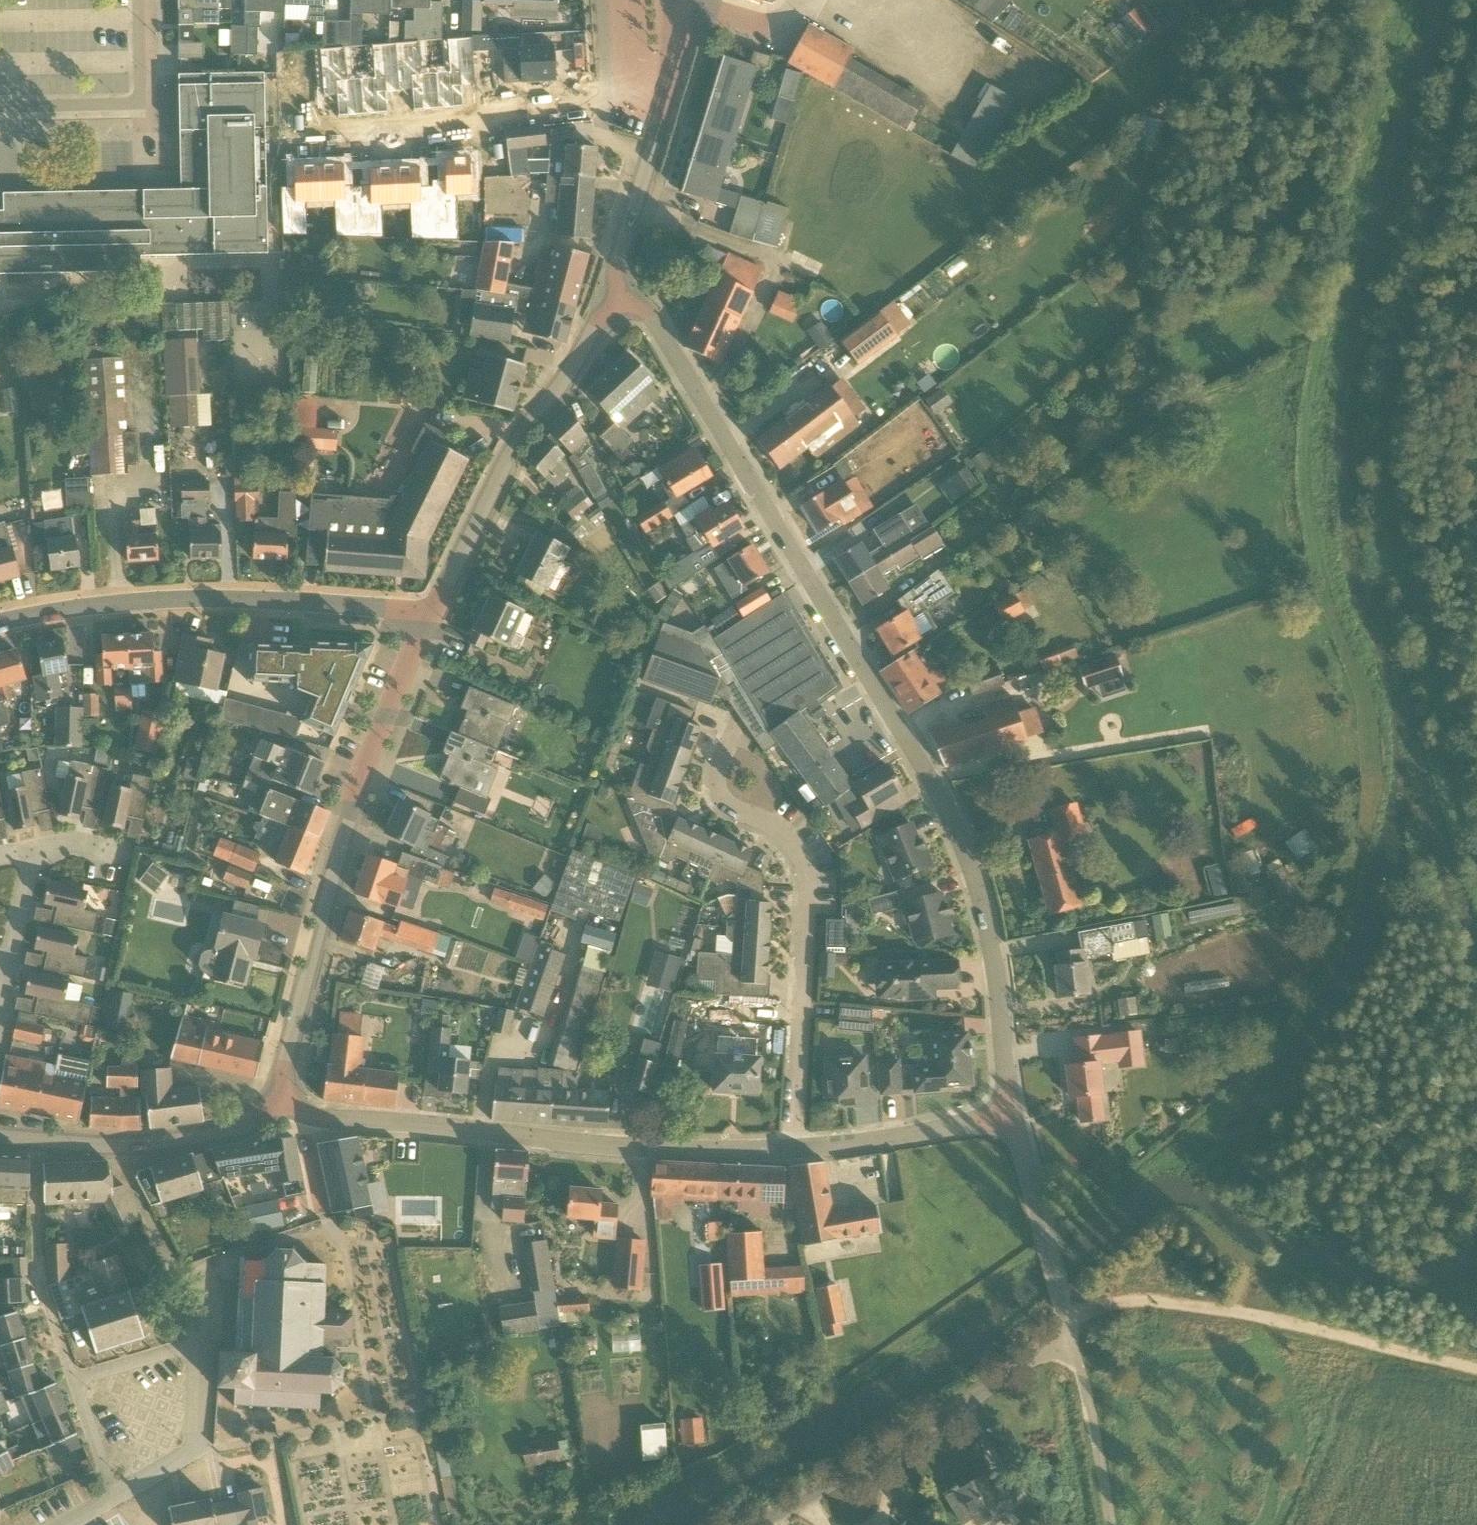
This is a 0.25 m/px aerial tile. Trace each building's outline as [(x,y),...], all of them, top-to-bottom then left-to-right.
[(219,0),(179,0),(179,24),(219,25),(219,0)] [(219,10),(231,10),(231,0),(219,0),(219,10)] [(286,6),(285,6),(286,0),(245,0),(245,27),(232,26),(231,55),(247,54),(248,28),(259,28),(260,12),(286,13),(286,6)] [(285,6),(286,6),(310,6),(310,22),(324,23),(323,46),(338,47),(339,22),(324,21),(324,7),(326,7),(326,0),(286,0),(285,6)] [(351,14),(391,15),(391,8),(391,0),(351,0),(351,14)] [(391,8),(414,9),(414,22),(405,21),(404,43),(442,40),(443,3),(431,2),(431,0),(391,0),(391,8)] [(480,32),(480,2),(465,1),(464,31),(480,32)] [(1138,40),(1152,26),(1136,7),(1121,21),(1138,40)] [(339,22),(338,47),(350,47),(361,46),(362,35),(350,34),(350,22),(339,22)] [(389,23),(389,44),(398,43),(398,23),(389,23)] [(850,58),(854,51),(854,50),(855,48),(854,48),(853,50),(847,46),(848,44),(846,44),(845,46),(840,42),(841,40),(840,40),(838,42),(832,38),(834,36),(832,36),(831,38),(825,34),(826,32),(825,32),(824,34),(818,30),(819,28),(818,28),(817,30),(811,26),(812,24),(811,24),(810,26),(809,25),(788,63),(833,89),(850,58)] [(450,72),(436,72),(436,111),(461,109),(461,84),(474,84),(472,41),(449,42),(450,72)] [(203,43),(179,43),(179,59),(203,59),(203,43)] [(375,77),(361,77),(363,114),(388,113),(387,91),(396,91),(395,46),(374,45),(375,77)] [(419,46),(395,46),(396,91),(412,91),(412,112),(436,111),(436,72),(419,72),(419,46)] [(344,48),(321,50),(323,97),(337,96),(338,115),(363,114),(361,77),(345,78),(344,48)] [(538,49),(538,48),(474,50),(475,63),(477,65),(481,65),(482,83),(540,81),(540,79),(556,78),(555,49),(538,49)] [(768,67),(771,57),(754,52),(751,62),(768,67)] [(736,135),(757,67),(723,56),(702,124),(736,135)] [(924,98),(850,58),(833,89),(905,130),(924,98)] [(778,96),(794,101),(802,75),(786,69),(778,96)] [(141,271),(141,256),(268,253),(264,73),(178,75),(181,190),(3,194),(3,211),(0,211),(0,274),(141,271)] [(999,127),(1015,99),(990,86),(974,114),(999,127)] [(778,96),(771,119),(788,124),(794,101),(778,96)] [(975,169),(999,127),(974,114),(951,155),(975,169)] [(715,203),(736,135),(702,124),(681,192),(715,203)] [(543,126),(506,131),(508,149),(508,150),(522,148),(545,145),(543,126)] [(595,178),(597,149),(550,145),(548,174),(595,178)] [(446,179),(433,180),(435,238),(458,239),(456,199),(470,199),(468,158),(444,159),(446,179)] [(344,163),(319,165),(319,201),(335,201),(336,236),(359,236),(357,185),(345,185),(344,163)] [(295,186),(281,186),(283,235),(308,234),(307,201),(319,201),(319,165),(294,165),(295,186)] [(420,166),(395,167),(396,203),(410,203),(412,238),(435,238),(433,186),(420,186),(420,166)] [(370,185),(357,185),(359,236),(383,237),(382,203),(396,203),(395,167),(369,168),(370,185)] [(590,238),(595,178),(548,174),(546,203),(559,204),(557,235),(590,238)] [(730,235),(753,241),(764,203),(740,196),(730,235)] [(764,203),(753,241),(777,248),(788,210),(767,204),(764,203)] [(486,227),(486,242),(514,243),(523,243),(523,229),(486,227)] [(575,306),(589,254),(556,246),(552,263),(540,260),(536,275),(538,276),(535,289),(507,284),(513,245),(513,244),(486,242),(485,242),(476,291),(485,292),(485,293),(517,299),(517,296),(523,298),(524,295),(575,306)] [(720,364),(762,270),(727,254),(685,348),(720,364)] [(300,270),(317,272),(319,257),(302,256),(300,270)] [(575,306),(524,295),(523,298),(517,296),(517,299),(485,293),(485,292),(476,291),(472,326),(462,325),(460,335),(489,339),(490,339),(510,342),(515,312),(538,318),(533,335),(562,343),(566,344),(576,306),(575,306)] [(778,291),(773,305),(797,315),(802,302),(778,291)] [(229,340),(228,302),(162,304),(163,331),(203,329),(204,341),(229,340)] [(893,303),(842,342),(859,363),(910,324),(893,303)] [(104,340),(103,322),(86,324),(87,340),(95,340),(96,346),(84,347),(85,360),(82,360),(91,477),(129,474),(128,465),(137,465),(134,432),(127,433),(122,357),(106,358),(105,346),(106,346),(106,339),(104,340)] [(825,326),(810,337),(820,350),(834,340),(825,326)] [(198,426),(196,395),(201,394),(197,338),(163,341),(167,397),(169,396),(171,428),(198,426)] [(617,457),(633,442),(622,430),(660,394),(649,383),(653,379),(629,353),(586,392),(609,417),(594,431),(617,457)] [(523,365),(487,356),(483,372),(471,369),(463,400),(476,403),(510,412),(513,413),(513,412),(514,410),(518,393),(519,393),(521,384),(520,384),(525,368),(526,365),(525,365),(526,365),(523,364),(523,365)] [(928,370),(915,380),(923,390),(936,380),(928,370)] [(830,435),(854,417),(831,387),(830,386),(758,441),(779,469),(807,449),(814,459),(836,443),(830,435)] [(942,387),(925,400),(936,415),(953,402),(942,387)] [(548,429),(577,459),(584,454),(591,447),(585,439),(586,437),(569,409),(548,429)] [(312,501),(307,563),(325,565),(325,571),(326,571),(326,570),(342,571),(342,572),(344,572),(344,571),(360,573),(360,574),(362,574),(362,573),(378,574),(378,575),(379,575),(379,574),(395,575),(395,576),(397,576),(398,573),(406,574),(406,577),(408,577),(408,576),(424,578),(427,543),(428,544),(428,542),(434,529),(434,530),(435,528),(434,528),(440,516),(441,516),(442,514),(441,514),(447,502),(448,502),(449,500),(448,500),(454,488),(455,488),(455,487),(455,486),(461,474),(461,475),(462,473),(461,473),(467,460),(468,461),(469,459),(441,445),(446,434),(426,424),(412,452),(423,457),(400,505),(390,504),(390,501),(343,497),(343,501),(328,500),(328,502),(312,501)] [(338,430),(336,430),(300,428),(299,448),(299,449),(337,451),(338,430)] [(555,487),(570,470),(561,461),(565,456),(547,436),(525,461),(555,487)] [(682,494),(694,486),(711,476),(695,449),(661,470),(667,480),(661,484),(670,500),(677,496),(677,497),(682,494)] [(982,452),(970,461),(979,474),(992,465),(982,452)] [(296,477),(309,478),(311,455),(298,453),(296,477)] [(232,458),(225,459),(226,477),(233,476),(232,458)] [(845,459),(834,465),(843,479),(853,472),(845,459)] [(578,471),(594,498),(605,492),(590,464),(578,471)] [(949,478),(961,496),(977,484),(965,467),(949,478)] [(253,559),(287,560),(289,535),(297,535),(295,492),(280,492),(278,519),(258,518),(258,472),(234,472),(236,522),(255,521),(253,559)] [(68,512),(92,511),(90,478),(66,480),(68,512)] [(206,526),(206,518),(206,502),(210,502),(210,482),(182,482),(182,518),(190,518),(191,559),(221,558),(221,526),(206,526)] [(844,525),(857,517),(861,514),(841,482),(836,485),(802,506),(819,533),(841,520),(844,525)] [(582,513),(593,505),(582,491),(572,498),(582,513)] [(605,492),(594,498),(600,510),(612,503),(605,492)] [(670,500),(664,504),(664,505),(672,517),(674,515),(689,506),(682,494),(677,497),(677,496),(670,500)] [(573,520),(582,513),(572,498),(563,506),(573,520)] [(742,528),(728,504),(713,513),(711,509),(681,527),(688,539),(687,539),(696,555),(711,546),(712,547),(742,528)] [(646,533),(672,517),(664,505),(639,521),(646,533)] [(597,507),(585,516),(590,522),(602,513),(597,507)] [(128,562),(159,560),(155,508),(140,509),(141,521),(125,522),(128,562)] [(850,584),(913,542),(928,530),(925,525),(913,532),(900,513),(874,529),(884,545),(867,556),(860,545),(834,559),(850,584)] [(73,537),(70,517),(44,521),(47,541),(51,571),(81,566),(76,536),(73,537)] [(578,520),(569,528),(578,537),(587,528),(578,520)] [(922,560),(944,546),(932,527),(928,530),(913,542),(850,584),(863,606),(890,589),(882,576),(897,566),(902,571),(921,559),(922,560)] [(546,588),(566,550),(537,532),(528,551),(531,553),(520,575),(546,588)] [(745,586),(768,572),(753,546),(728,561),(714,570),(732,598),(746,589),(745,586)] [(19,576),(12,549),(0,552),(0,581),(19,576)] [(670,590),(696,573),(687,559),(661,575),(670,590)] [(878,630),(893,655),(920,639),(912,626),(915,625),(912,620),(956,592),(941,567),(900,599),(907,612),(878,630)] [(660,583),(647,591),(655,603),(668,596),(660,583)] [(744,618),(770,600),(762,587),(735,604),(737,608),(744,618)] [(722,634),(705,644),(701,647),(660,632),(643,680),(711,705),(714,695),(728,701),(765,753),(778,744),(801,775),(832,757),(816,736),(813,738),(807,731),(810,729),(807,724),(800,715),(810,708),(816,716),(823,711),(817,702),(838,687),(791,609),(790,610),(782,597),(783,596),(782,594),(772,601),(746,619),(734,627),(733,626),(722,634)] [(1024,612),(1023,610),(1015,595),(1014,594),(993,605),(1003,623),(1024,612)] [(525,611),(491,595),(489,598),(487,596),(482,607),(484,608),(468,643),(483,650),(488,638),(507,647),(525,611)] [(720,614),(711,620),(721,634),(729,629),(720,614)] [(155,652),(154,634),(128,636),(129,668),(130,684),(162,682),(160,652),(155,652)] [(99,686),(111,685),(110,669),(129,668),(128,636),(102,637),(103,655),(97,655),(99,686)] [(216,691),(220,676),(224,656),(201,651),(204,640),(183,636),(173,682),(176,683),(212,690),(216,691)] [(634,638),(628,648),(639,654),(645,644),(634,638)] [(70,672),(64,640),(37,645),(43,675),(33,677),(38,703),(64,698),(59,673),(70,672)] [(301,722),(335,736),(366,661),(367,661),(367,660),(365,659),(364,661),(355,657),(355,647),(358,647),(358,644),(356,644),(356,645),(311,643),(310,649),(300,648),(300,647),(250,645),(249,682),(297,684),(297,690),(312,696),(301,722)] [(1044,669),(1077,660),(1074,648),(1040,656),(1044,669)] [(8,683),(26,678),(17,651),(0,656),(0,697),(1,701),(0,702),(0,727),(10,724),(4,701),(13,699),(8,683)] [(909,714),(910,713),(940,693),(915,656),(911,651),(881,671),(909,714)] [(1087,688),(1098,684),(1121,677),(1123,676),(1117,655),(1081,666),(1087,688)] [(972,696),(1004,685),(998,665),(965,676),(972,696)] [(516,722),(510,719),(515,706),(470,688),(471,688),(470,687),(461,708),(471,712),(468,720),(465,719),(459,734),(461,735),(503,753),(516,722)] [(131,702),(131,688),(115,689),(116,703),(131,702)] [(85,717),(98,716),(98,694),(84,695),(85,717)] [(929,733),(928,733),(945,768),(946,767),(1026,741),(1012,696),(983,706),(987,721),(948,733),(946,727),(929,733)] [(700,728),(691,724),(695,712),(671,703),(662,728),(659,727),(653,730),(649,740),(690,755),(691,754),(694,755),(694,754),(691,753),(700,728)] [(82,747),(83,707),(56,706),(54,746),(82,747)] [(157,754),(166,715),(143,710),(134,749),(157,754)] [(86,718),(86,732),(97,732),(97,718),(86,718)] [(458,734),(452,732),(443,752),(453,756),(450,764),(447,763),(440,779),(449,783),(449,784),(452,786),(453,784),(459,787),(453,802),(485,815),(491,800),(479,795),(497,750),(503,753),(461,735),(459,734),(458,734)] [(28,734),(14,737),(16,748),(30,746),(28,734)] [(245,780),(270,788),(274,780),(312,796),(325,762),(285,746),(284,749),(260,740),(253,757),(254,757),(245,780)] [(681,780),(690,755),(649,740),(647,747),(650,754),(652,755),(647,766),(641,764),(640,765),(681,780)] [(617,757),(622,744),(615,741),(609,754),(617,757)] [(38,748),(27,750),(29,762),(40,760),(38,748)] [(95,761),(108,763),(110,750),(97,748),(95,761)] [(613,767),(617,757),(609,754),(606,764),(613,767)] [(853,786),(853,785),(832,757),(801,775),(823,804),(853,786)] [(188,760),(184,778),(196,781),(200,763),(188,760)] [(100,811),(109,770),(72,762),(60,815),(78,820),(81,807),(100,811)] [(672,804),(681,780),(640,765),(631,790),(636,792),(672,804)] [(879,804),(902,791),(887,765),(853,785),(853,786),(823,804),(826,807),(842,795),(858,821),(847,828),(852,836),(885,815),(879,804)] [(15,830),(34,827),(32,814),(50,810),(42,769),(22,773),(25,788),(8,791),(15,830)] [(145,821),(154,779),(134,775),(131,790),(113,786),(105,825),(123,829),(126,816),(145,821)] [(608,796),(612,785),(603,782),(599,793),(608,796)] [(270,788),(260,814),(275,821),(275,819),(320,837),(330,812),(270,788)] [(665,860),(679,819),(678,818),(672,804),(636,792),(631,790),(627,801),(650,853),(665,860)] [(815,800),(805,807),(811,815),(821,807),(815,800)] [(386,834),(414,846),(410,854),(444,867),(448,857),(428,848),(426,850),(415,846),(423,828),(434,833),(440,821),(428,816),(428,815),(401,802),(386,834)] [(1049,914),(1081,904),(1070,857),(1077,855),(1073,840),(1086,837),(1077,802),(1050,810),(1057,833),(1029,841),(1049,914)] [(305,874),(320,837),(275,819),(275,821),(266,843),(265,847),(266,851),(269,856),(272,859),(277,862),(305,874)] [(692,864),(706,831),(679,819),(665,860),(668,862),(675,859),(676,857),(692,864)] [(918,841),(911,823),(880,836),(896,879),(932,866),(921,839),(918,841)] [(1324,835),(1316,823),(1306,830),(1304,828),(1285,842),(1298,860),(1317,846),(1314,842),(1324,835)] [(727,840),(706,831),(692,864),(699,868),(698,869),(701,877),(713,882),(731,842),(728,841),(729,838),(728,837),(727,840)] [(1266,836),(1257,842),(1261,849),(1270,843),(1266,836)] [(254,871),(261,855),(221,839),(214,855),(254,871)] [(763,892),(764,875),(746,866),(752,852),(731,842),(713,882),(717,884),(724,881),(725,879),(737,884),(736,896),(728,895),(718,898),(719,901),(732,897),(740,898),(740,891),(763,892)] [(572,850),(551,910),(575,919),(579,908),(620,922),(637,873),(572,850)] [(410,855),(402,852),(398,867),(369,857),(357,894),(383,902),(384,900),(399,905),(404,890),(409,874),(437,885),(443,869),(444,867),(410,854),(410,855)] [(1240,866),(1237,859),(1228,862),(1238,894),(1249,891),(1241,866),(1240,866)] [(155,893),(169,875),(153,863),(139,881),(155,893)] [(247,889),(252,876),(229,866),(223,879),(247,889)] [(1220,866),(1208,869),(1214,896),(1226,893),(1220,866)] [(1283,902),(1300,892),(1285,866),(1268,876),(1283,902)] [(443,869),(437,885),(449,890),(455,874),(443,869)] [(544,873),(532,889),(545,898),(556,885),(544,873)] [(680,891),(684,883),(668,876),(664,884),(680,891)] [(637,883),(633,893),(651,899),(654,889),(637,883)] [(687,894),(691,886),(684,883),(680,891),(687,894)] [(95,933),(99,914),(85,910),(88,893),(49,885),(45,903),(58,906),(54,925),(95,933)] [(490,904),(509,910),(522,915),(527,899),(515,894),(495,888),(490,904)] [(762,903),(763,892),(740,891),(740,898),(732,897),(719,901),(727,918),(726,930),(770,932),(770,931),(773,932),(773,930),(770,930),(772,903),(762,903)] [(193,906),(213,913),(217,899),(197,892),(193,906)] [(872,914),(900,907),(897,892),(868,899),(872,914)] [(944,905),(941,893),(906,902),(916,940),(933,936),(934,940),(952,935),(947,915),(949,915),(946,905),(944,905)] [(1190,924),(1240,912),(1237,900),(1187,911),(1190,924)] [(342,939),(372,949),(377,936),(432,954),(432,953),(444,957),(451,940),(452,938),(439,934),(401,921),(399,929),(350,913),(342,939)] [(1170,914),(1154,917),(1158,942),(1174,940),(1170,914)] [(256,957),(264,926),(224,916),(215,952),(210,950),(205,952),(201,955),(199,965),(201,970),(204,973),(214,976),(212,980),(230,985),(231,981),(245,984),(252,956),(256,957)] [(106,919),(103,935),(116,938),(119,922),(106,919)] [(846,949),(846,947),(847,927),(847,921),(828,920),(827,948),(846,949)] [(1113,961),(1150,954),(1147,938),(1148,937),(1145,920),(1078,933),(1081,951),(1057,953),(1058,966),(1055,967),(1059,997),(1089,993),(1086,965),(1085,956),(1112,954),(1113,961)] [(607,953),(614,933),(585,923),(578,942),(607,953)] [(86,978),(90,958),(75,955),(79,938),(40,930),(36,948),(48,951),(44,970),(86,978)] [(768,959),(770,932),(726,930),(726,936),(731,942),(733,942),(732,955),(716,954),(699,953),(703,941),(694,939),(691,951),(698,953),(704,955),(768,959)] [(543,1017),(565,955),(537,945),(529,969),(522,987),(515,1007),(543,1017)] [(655,951),(648,976),(675,984),(682,958),(655,951)] [(770,985),(770,984),(766,984),(768,959),(704,955),(698,953),(697,980),(715,981),(714,994),(752,997),(753,985),(770,985)] [(959,987),(958,962),(878,964),(879,994),(908,993),(907,997),(934,997),(934,987),(959,987)] [(89,1026),(94,1006),(65,1000),(69,983),(30,974),(26,993),(39,996),(35,1015),(85,1025),(89,1026)] [(112,991),(106,1028),(126,1032),(132,994),(112,991)] [(1119,1005),(1120,1016),(1137,1014),(1136,1002),(1135,996),(1118,999),(1119,1005)] [(423,999),(421,1012),(438,1014),(440,1001),(423,999)] [(94,1006),(89,1026),(98,1028),(102,1008),(94,1006)] [(872,1033),(872,1026),(871,1008),(840,1006),(838,1023),(838,1030),(872,1033)] [(508,1036),(513,1015),(498,1013),(493,1032),(508,1036)] [(435,1024),(434,1028),(449,1029),(450,1016),(449,1016),(438,1015),(436,1015),(435,1024)] [(256,1078),(265,1044),(213,1030),(215,1022),(183,1016),(171,1059),(253,1077),(255,1078),(256,1078)] [(962,1017),(951,1018),(952,1024),(956,1028),(963,1028),(962,1017)] [(760,1040),(761,1032),(762,1022),(719,1018),(714,1091),(757,1094),(759,1058),(760,1040)] [(41,1043),(44,1029),(17,1023),(14,1037),(41,1043)] [(95,1040),(98,1028),(89,1026),(85,1025),(84,1034),(86,1038),(95,1040)] [(451,1029),(449,1029),(434,1028),(432,1027),(428,1073),(440,1074),(438,1090),(467,1093),(468,1078),(477,1079),(479,1062),(470,1062),(470,1060),(448,1058),(451,1029)] [(1121,1034),(1100,1037),(1099,1036),(1077,1038),(1080,1065),(1067,1066),(1070,1097),(1078,1095),(1081,1121),(1105,1118),(1099,1065),(1103,1064),(1101,1053),(1141,1049),(1138,1030),(1121,1033),(1121,1034)] [(323,1100),(395,1109),(399,1075),(361,1070),(364,1038),(360,1037),(360,1036),(335,1033),(331,1066),(327,1065),(323,1100)] [(967,1044),(966,1034),(934,1038),(936,1068),(914,1069),(916,1091),(939,1089),(938,1086),(970,1084),(968,1056),(972,1055),(971,1044),(967,1044)] [(1178,1039),(1165,1039),(1165,1052),(1178,1052),(1178,1039)] [(79,1123),(89,1071),(91,1061),(59,1054),(56,1066),(67,1068),(61,1100),(55,1099),(51,1117),(79,1123)] [(15,1068),(17,1058),(6,1056),(0,1084),(0,1107),(51,1117),(55,1099),(61,1100),(67,1068),(56,1066),(54,1076),(15,1068)] [(869,1104),(865,1057),(825,1060),(827,1078),(824,1078),(825,1097),(839,1096),(840,1107),(869,1104)] [(137,1065),(137,1059),(121,1059),(121,1067),(107,1067),(108,1087),(121,1087),(121,1099),(92,1097),(89,1128),(122,1130),(142,1130),(141,1097),(135,1097),(135,1087),(138,1087),(137,1065)] [(648,1094),(653,1074),(657,1064),(639,1059),(630,1088),(648,1094)] [(882,1094),(900,1092),(898,1062),(879,1063),(882,1094)] [(173,1090),(171,1068),(141,1071),(142,1096),(148,1095),(148,1100),(150,1128),(204,1121),(200,1087),(173,1090)] [(491,1120),(516,1122),(516,1098),(530,1098),(529,1086),(522,1085),(524,1070),(499,1068),(498,1083),(495,1082),(491,1119),(491,1120)] [(516,1122),(553,1124),(553,1083),(558,1083),(570,1081),(573,1072),(538,1068),(538,1072),(536,1086),(529,1086),(530,1098),(516,1098),(516,1122)] [(577,1090),(578,1072),(573,1072),(570,1081),(558,1083),(553,1083),(553,1124),(607,1128),(610,1093),(577,1090)] [(211,1150),(193,1156),(202,1182),(226,1174),(228,1179),(272,1172),(275,1186),(282,1185),(285,1199),(306,1194),(295,1144),(294,1137),(211,1149),(211,1150)] [(333,1213),(372,1205),(371,1201),(364,1167),(357,1137),(319,1143),(333,1213)] [(524,1223),(524,1221),(529,1152),(496,1150),(492,1201),(503,1202),(502,1222),(524,1223)] [(202,1182),(193,1156),(193,1155),(151,1168),(150,1168),(148,1168),(149,1168),(139,1172),(138,1171),(136,1178),(152,1206),(153,1206),(168,1201),(203,1190),(206,1198),(228,1191),(224,1179),(228,1179),(226,1174),(202,1182)] [(0,1156),(0,1203),(28,1205),(28,1203),(29,1190),(28,1157),(27,1157),(0,1156)] [(112,1190),(109,1162),(43,1165),(44,1203),(104,1201),(118,1230),(141,1219),(140,1217),(126,1189),(126,1187),(112,1190)] [(721,1200),(720,1194),(714,1194),(717,1166),(653,1162),(652,1197),(654,1197),(654,1202),(673,1203),(683,1203),(683,1198),(721,1200)] [(789,1166),(790,1169),(800,1232),(801,1231),(803,1245),(860,1237),(881,1234),(876,1205),(832,1212),(824,1162),(789,1166)] [(784,1203),(785,1169),(717,1166),(714,1194),(720,1194),(721,1200),(739,1201),(749,1202),(748,1212),(748,1217),(770,1219),(771,1202),(784,1203)] [(615,1240),(616,1221),(617,1205),(600,1204),(601,1191),(570,1188),(568,1219),(594,1220),(593,1238),(615,1240)] [(278,1200),(246,1206),(252,1233),(283,1226),(278,1200)] [(718,1240),(717,1221),(702,1222),(703,1241),(718,1240)] [(731,1297),(738,1297),(806,1291),(804,1265),(764,1268),(762,1231),(726,1234),(731,1297)] [(639,1290),(644,1242),(619,1239),(615,1288),(639,1290)] [(555,1289),(547,1241),(523,1245),(531,1293),(533,1293),(554,1289),(555,1289)] [(67,1246),(47,1247),(50,1286),(69,1279),(68,1263),(67,1246)] [(291,1251),(279,1251),(277,1246),(274,1247),(276,1252),(267,1260),(262,1258),(261,1260),(263,1261),(247,1261),(245,1280),(241,1279),(240,1283),(245,1283),(245,1298),(240,1298),(240,1301),(244,1301),(244,1316),(239,1316),(239,1319),(244,1319),(243,1334),(238,1334),(238,1337),(243,1337),(242,1349),(235,1348),(230,1353),(229,1352),(220,1351),(219,1360),(220,1360),(219,1379),(218,1379),(217,1388),(226,1389),(226,1388),(235,1388),(234,1407),(237,1407),(237,1404),(250,1405),(250,1407),(252,1408),(253,1405),(267,1406),(267,1408),(270,1409),(270,1406),(285,1407),(285,1409),(287,1409),(288,1407),(303,1408),(303,1410),(305,1410),(305,1408),(317,1408),(317,1411),(319,1411),(320,1393),(330,1393),(332,1396),(334,1395),(333,1392),(341,1384),(344,1386),(345,1384),(342,1382),(343,1370),(347,1368),(346,1366),(342,1367),(334,1359),(336,1355),(336,1347),(348,1347),(349,1339),(352,1339),(353,1316),(323,1314),(325,1264),(306,1263),(307,1263),(306,1260),(302,1262),(294,1252),(296,1248),(293,1247),(291,1251)] [(91,1272),(69,1279),(50,1286),(61,1320),(83,1313),(96,1353),(96,1352),(97,1353),(145,1337),(138,1318),(149,1314),(140,1288),(129,1292),(117,1255),(89,1265),(91,1272)] [(27,1275),(26,1261),(26,1258),(15,1258),(16,1276),(27,1275)] [(25,1301),(23,1280),(0,1281),(0,1302),(25,1301)] [(723,1285),(704,1286),(706,1310),(724,1309),(723,1285)] [(536,1316),(538,1329),(560,1325),(558,1313),(556,1301),(554,1289),(533,1293),(534,1302),(536,1316)] [(561,1301),(556,1301),(558,1313),(562,1312),(562,1313),(563,1313),(576,1312),(588,1312),(587,1298),(561,1299),(561,1301)] [(534,1302),(500,1307),(504,1336),(538,1331),(534,1302)] [(25,1337),(17,1312),(0,1317),(0,1344),(0,1345),(25,1337)] [(840,1320),(822,1324),(825,1335),(842,1331),(840,1320)] [(639,1332),(611,1332),(610,1350),(639,1350),(639,1332)] [(8,1371),(33,1363),(25,1337),(0,1345),(8,1371)] [(17,1398),(32,1394),(32,1393),(41,1389),(33,1363),(8,1371),(17,1398)] [(43,1418),(67,1408),(56,1383),(41,1389),(32,1393),(32,1394),(43,1418)] [(11,1411),(7,1401),(6,1401),(0,1404),(0,1413),(1,1415),(11,1411)] [(54,1444),(59,1442),(78,1434),(67,1408),(43,1418),(54,1444)] [(701,1417),(680,1419),(682,1444),(703,1442),(701,1417)] [(667,1458),(664,1423),(640,1425),(643,1460),(667,1458)] [(81,1445),(78,1437),(80,1436),(79,1434),(46,1448),(51,1461),(84,1445),(83,1444),(81,1445)] [(8,1451),(7,1449),(5,1438),(0,1441),(0,1455),(8,1451)] [(526,1467),(559,1462),(555,1438),(522,1444),(526,1467)] [(8,1451),(12,1460),(24,1455),(19,1444),(7,1449),(8,1451)] [(8,1451),(0,1455),(0,1474),(16,1466),(12,1460),(8,1451)] [(85,1474),(94,1470),(90,1461),(82,1465),(85,1474)] [(979,1480),(980,1479),(979,1478),(947,1497),(963,1524),(973,1518),(977,1524),(981,1524),(1012,1507),(1015,1512),(1022,1524),(1024,1524),(1037,1517),(1016,1481),(989,1497),(979,1480)] [(264,1490),(238,1494),(240,1500),(213,1506),(212,1500),(169,1509),(172,1524),(235,1524),(239,1524),(258,1524),(258,1522),(270,1520),(264,1490)]
